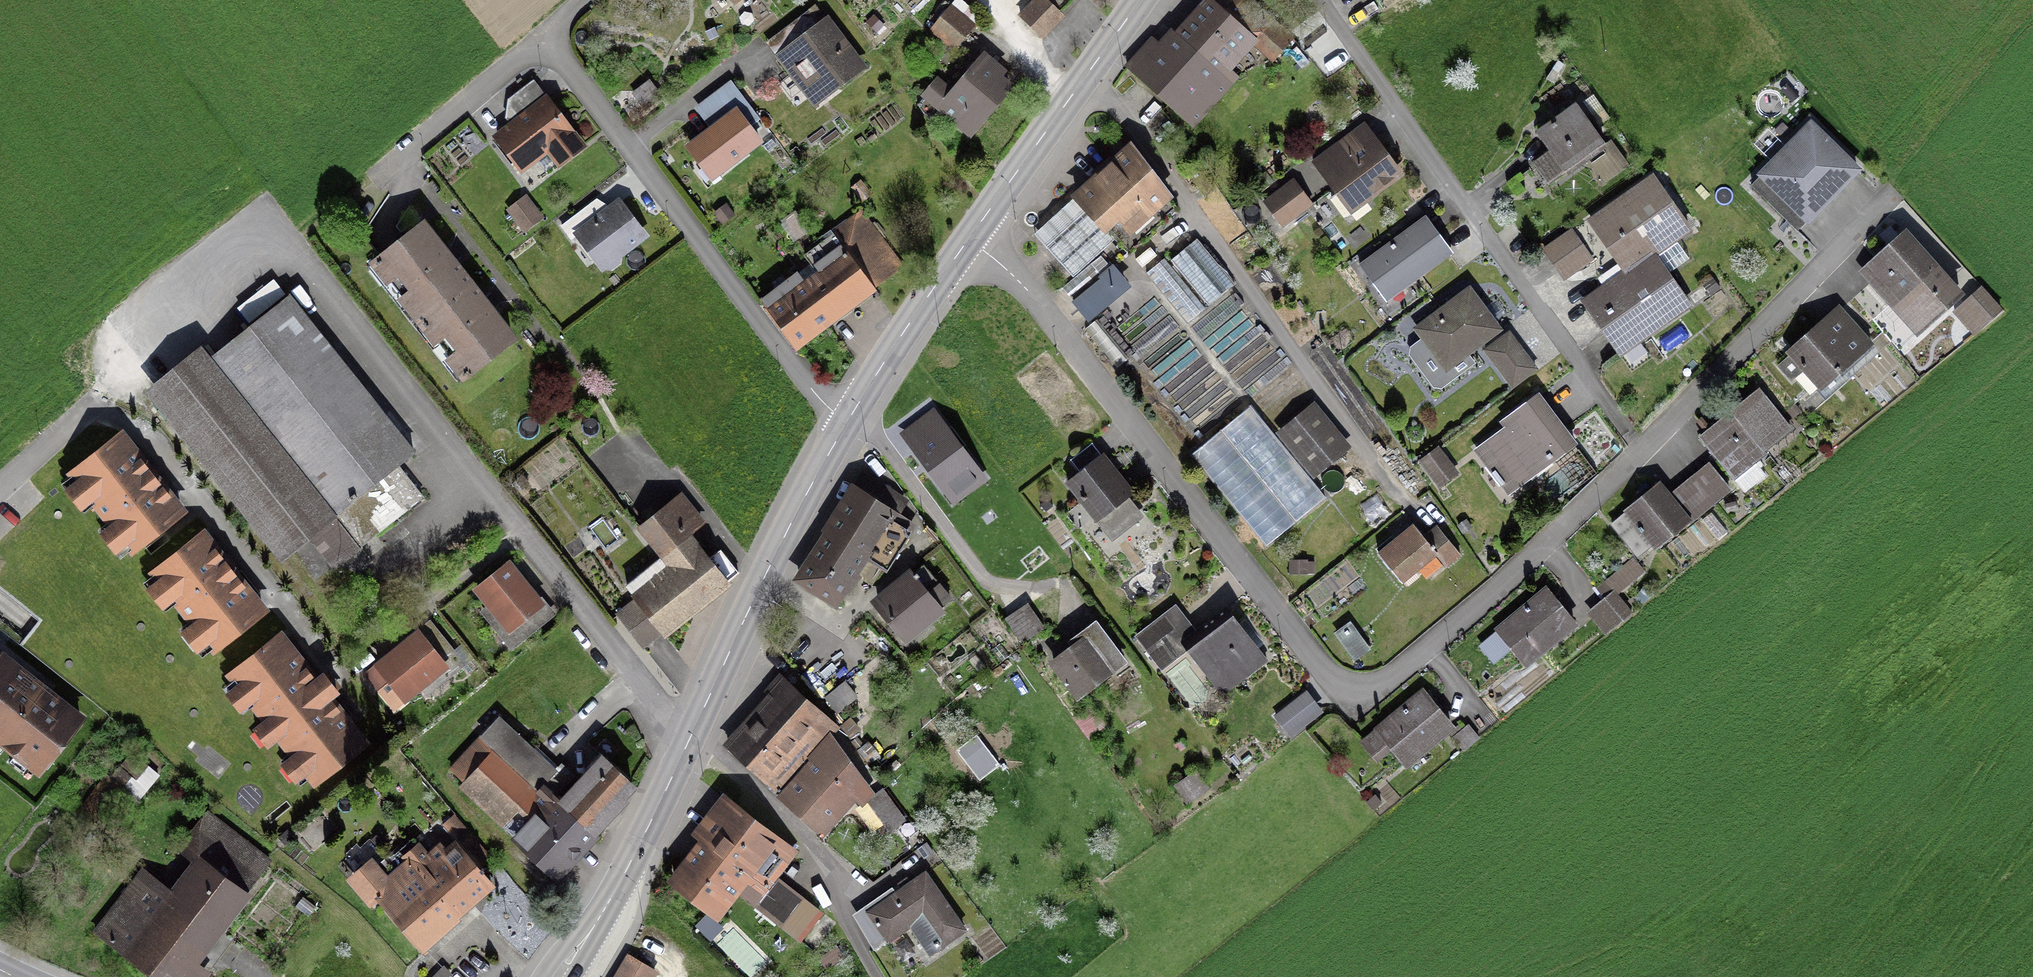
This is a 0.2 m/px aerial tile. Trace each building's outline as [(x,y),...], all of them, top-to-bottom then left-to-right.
[(1018,17),(1040,38),(1060,17),(1058,14),(1072,0),(1035,0),(1018,17)] [(1266,21),(1242,0),(1212,0),(1139,81),(1190,126),(1234,77),(1218,61),(1242,35),(1249,41),(1266,21)] [(930,30),(953,49),(971,27),(948,8),(930,30)] [(805,12),(797,18),(809,34),(786,51),(817,92),(831,81),(834,85),(858,67),(825,22),(817,28),(805,12)] [(990,75),(995,69),(987,62),(982,68),(978,64),(939,109),(967,133),(1005,88),(990,75)] [(644,83),(632,92),(644,110),(657,100),(644,83)] [(544,101),(496,138),(520,169),(546,149),(557,163),(579,147),(544,101)] [(1602,145),(1574,107),(1536,134),(1549,151),(1532,164),(1537,170),(1544,165),(1554,180),(1602,145)] [(734,112),(687,147),(702,167),(709,162),(717,173),(757,142),(734,112)] [(1760,175),(1806,220),(1855,170),(1809,125),(1760,175)] [(1339,142),(1311,163),(1323,178),(1328,175),(1340,190),(1329,198),(1344,219),(1365,203),(1363,200),(1397,175),(1371,140),(1350,156),(1339,142)] [(1127,255),(1176,210),(1129,148),(1074,197),(1086,210),(1044,248),(1071,278),(1113,240),(1127,255)] [(1687,230),(1650,178),(1589,221),(1612,255),(1623,248),(1635,265),(1650,254),(1651,255),(1687,230)] [(852,190),(860,200),(867,194),(860,184),(852,190)] [(1300,193),(1271,214),(1280,226),(1309,205),(1300,193)] [(609,267),(615,263),(616,256),(641,236),(617,204),(579,233),(569,221),(560,227),(570,240),(576,235),(600,267),(602,266),(609,267)] [(522,231),(539,218),(529,206),(513,218),(522,231)] [(866,285),(870,290),(899,268),(859,214),(803,256),(818,275),(803,286),(796,276),(760,302),(795,349),(798,347),(795,343),(828,318),(826,316),(866,285)] [(1399,288),(1448,252),(1425,220),(1396,241),(1399,244),(1394,248),(1391,244),(1359,268),(1378,293),(1394,281),(1399,288)] [(510,340),(488,312),(480,302),(482,301),(452,262),(450,263),(420,226),(373,263),(388,282),(390,280),(399,292),(397,294),(438,346),(440,344),(450,356),(448,358),(463,377),(510,340)] [(1578,249),(1567,233),(1542,251),(1553,266),(1578,249)] [(1958,293),(1905,234),(1875,261),(1880,268),(1866,280),(1888,305),(1870,320),(1892,345),(1919,321),(1922,325),(1958,293)] [(1169,260),(1207,306),(1232,285),(1194,240),(1169,260)] [(1635,265),(1583,302),(1619,353),(1686,306),(1651,255),(1650,254),(1635,265)] [(1120,282),(1099,256),(1060,288),(1082,316),(1113,290),(1114,291),(1117,289),(1115,287),(1120,282)] [(1145,273),(1186,323),(1203,309),(1161,260),(1145,273)] [(2001,313),(1981,291),(1954,315),(1974,337),(2001,313)] [(1461,349),(1464,353),(1495,330),(1467,292),(1416,330),(1441,364),(1461,349)] [(287,297),(208,359),(334,515),(348,504),(373,535),(420,497),(395,466),(411,453),(287,297)] [(1869,343),(1839,309),(1789,354),(1819,388),(1869,343)] [(1095,320),(1083,330),(1115,369),(1127,359),(1095,320)] [(1483,351),(1510,387),(1534,370),(1515,345),(1504,353),(1495,342),(1483,351)] [(359,547),(334,515),(208,359),(165,393),(290,551),(308,538),(331,568),(358,547),(359,547)] [(1757,390),(1699,438),(1743,492),(1763,476),(1757,468),(1760,466),(1754,457),(1789,429),(1757,390)] [(1572,445),(1536,396),(1502,421),(1506,427),(1476,450),(1492,472),(1490,473),(1499,486),(1543,453),(1549,462),(1572,445)] [(986,479),(934,410),(902,434),(954,503),(986,479)] [(1280,432),(1314,473),(1340,451),(1307,411),(1280,432)] [(151,475),(118,434),(66,476),(99,516),(151,475)] [(1121,496),(1127,491),(1090,444),(1068,461),(1077,472),(1065,482),(1109,538),(1137,516),(1121,496)] [(1419,461),(1433,480),(1450,467),(1436,449),(1419,461)] [(1708,465),(1672,494),(1691,518),(1727,489),(1708,465)] [(828,535),(827,535),(797,580),(832,602),(861,558),(881,571),(910,526),(899,520),(900,518),(895,515),(902,505),(899,498),(860,474),(850,489),(855,492),(828,535)] [(183,516),(151,475),(99,516),(132,557),(183,516)] [(1683,518),(1657,485),(1625,511),(1626,512),(1611,525),(1623,540),(1636,529),(1639,533),(1641,531),(1652,543),(1683,518)] [(659,632),(661,634),(736,573),(718,551),(707,560),(687,535),(700,525),(677,497),(638,528),(662,558),(625,587),(635,600),(616,616),(641,647),(659,632)] [(1443,567),(1458,555),(1439,532),(1425,543),(1412,525),(1376,555),(1399,582),(1433,554),(1443,567)] [(264,613),(202,533),(149,574),(211,654),(264,613)] [(1609,580),(1618,591),(1641,572),(1632,560),(1609,580)] [(476,590),(507,630),(538,605),(506,565),(476,590)] [(902,636),(947,600),(921,568),(876,604),(902,636)] [(1591,618),(1606,634),(1630,614),(1603,582),(1594,589),(1607,605),(1591,618)] [(1496,631),(1524,664),(1572,624),(1544,591),(1496,631)] [(1238,681),(1264,660),(1224,608),(1189,634),(1176,617),(1155,634),(1155,635),(1148,640),(1159,655),(1167,649),(1172,656),(1187,644),(1209,672),(1222,661),(1238,681)] [(1026,610),(1009,622),(1025,643),(1041,631),(1026,610)] [(1348,624),(1335,634),(1353,659),(1366,649),(1348,624)] [(524,640),(516,630),(502,642),(509,651),(524,640)] [(1121,660),(1098,630),(1052,664),(1075,695),(1121,660)] [(376,667),(402,699),(442,667),(416,634),(376,667)] [(313,682),(279,638),(230,676),(312,781),(361,743),(327,699),(335,692),(322,676),(313,682)] [(452,651),(443,658),(455,673),(464,665),(452,651)] [(78,720),(0,658),(0,742),(37,772),(78,720)] [(781,797),(780,798),(820,833),(855,795),(835,777),(847,764),(826,739),(834,730),(824,719),(787,685),(788,684),(787,683),(760,714),(759,714),(727,750),(777,794),(790,780),(775,767),(800,738),(814,751),(810,756),(815,760),(781,797)] [(1377,731),(1404,764),(1449,727),(1421,694),(1377,731)] [(1289,737),(1318,714),(1305,698),(1276,721),(1289,737)] [(553,874),(591,833),(559,804),(553,797),(572,777),(559,765),(556,769),(536,750),(533,748),(531,751),(498,720),(473,746),(471,745),(449,769),(463,782),(459,786),(553,874)] [(854,729),(845,720),(838,727),(847,736),(854,729)] [(1451,739),(1461,751),(1477,738),(1467,726),(1451,739)] [(874,758),(864,746),(858,752),(867,763),(874,758)] [(136,800),(156,775),(130,754),(109,780),(105,777),(76,813),(89,825),(116,792),(122,797),(126,792),(136,800)] [(592,769),(559,804),(591,833),(622,800),(618,797),(629,785),(600,757),(590,768),(592,769)] [(1185,804),(1206,790),(1197,776),(1176,790),(1185,804)] [(867,802),(882,822),(895,812),(880,792),(867,802)] [(772,879),(792,854),(732,807),(673,882),(711,911),(740,874),(762,891),(752,903),(779,924),(798,899),(772,879)] [(151,976),(179,976),(268,862),(206,815),(178,851),(190,861),(192,858),(199,863),(173,895),(141,870),(93,933),(151,976)] [(362,868),(355,874),(354,884),(361,891),(369,892),(415,946),(452,914),(489,882),(460,849),(449,858),(439,846),(425,858),(411,841),(375,872),(372,868),(362,868)] [(923,874),(867,913),(887,940),(908,925),(928,954),(962,930),(923,874)] [(314,907),(301,898),(293,908),(306,917),(314,907)] [(614,976),(649,976),(652,972),(626,956),(614,976)]
